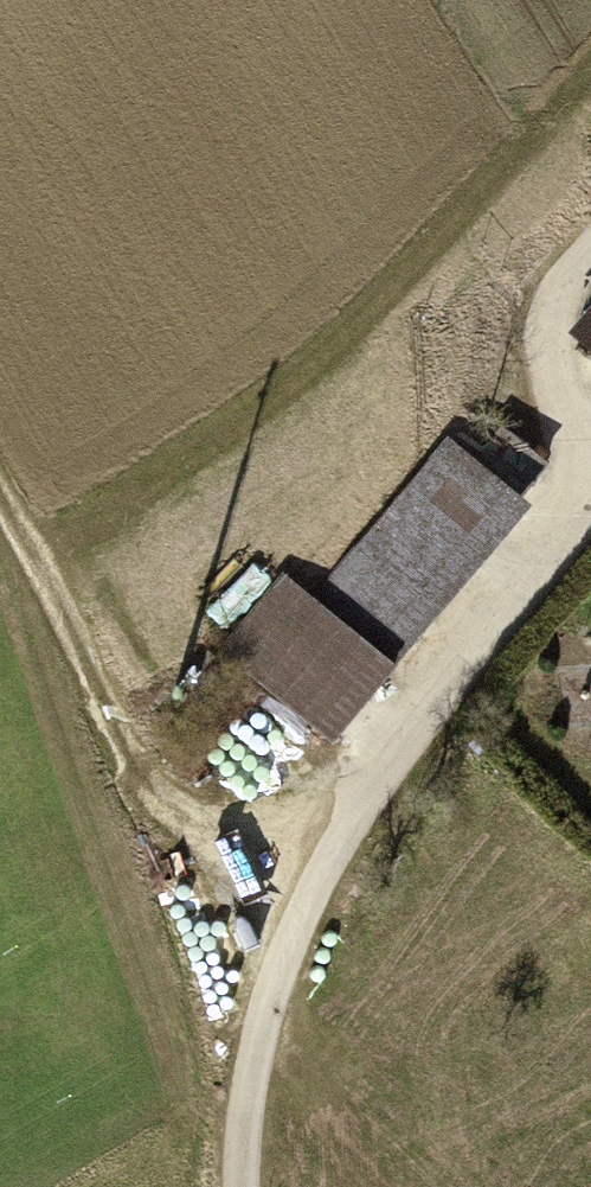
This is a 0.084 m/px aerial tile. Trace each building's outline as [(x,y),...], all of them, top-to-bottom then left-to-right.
[(581,334),(590,342),(590,321),(581,334)] [(568,460),(510,415),(483,449),(460,431),(325,603),(295,580),(239,651),(350,737),(568,460)]
